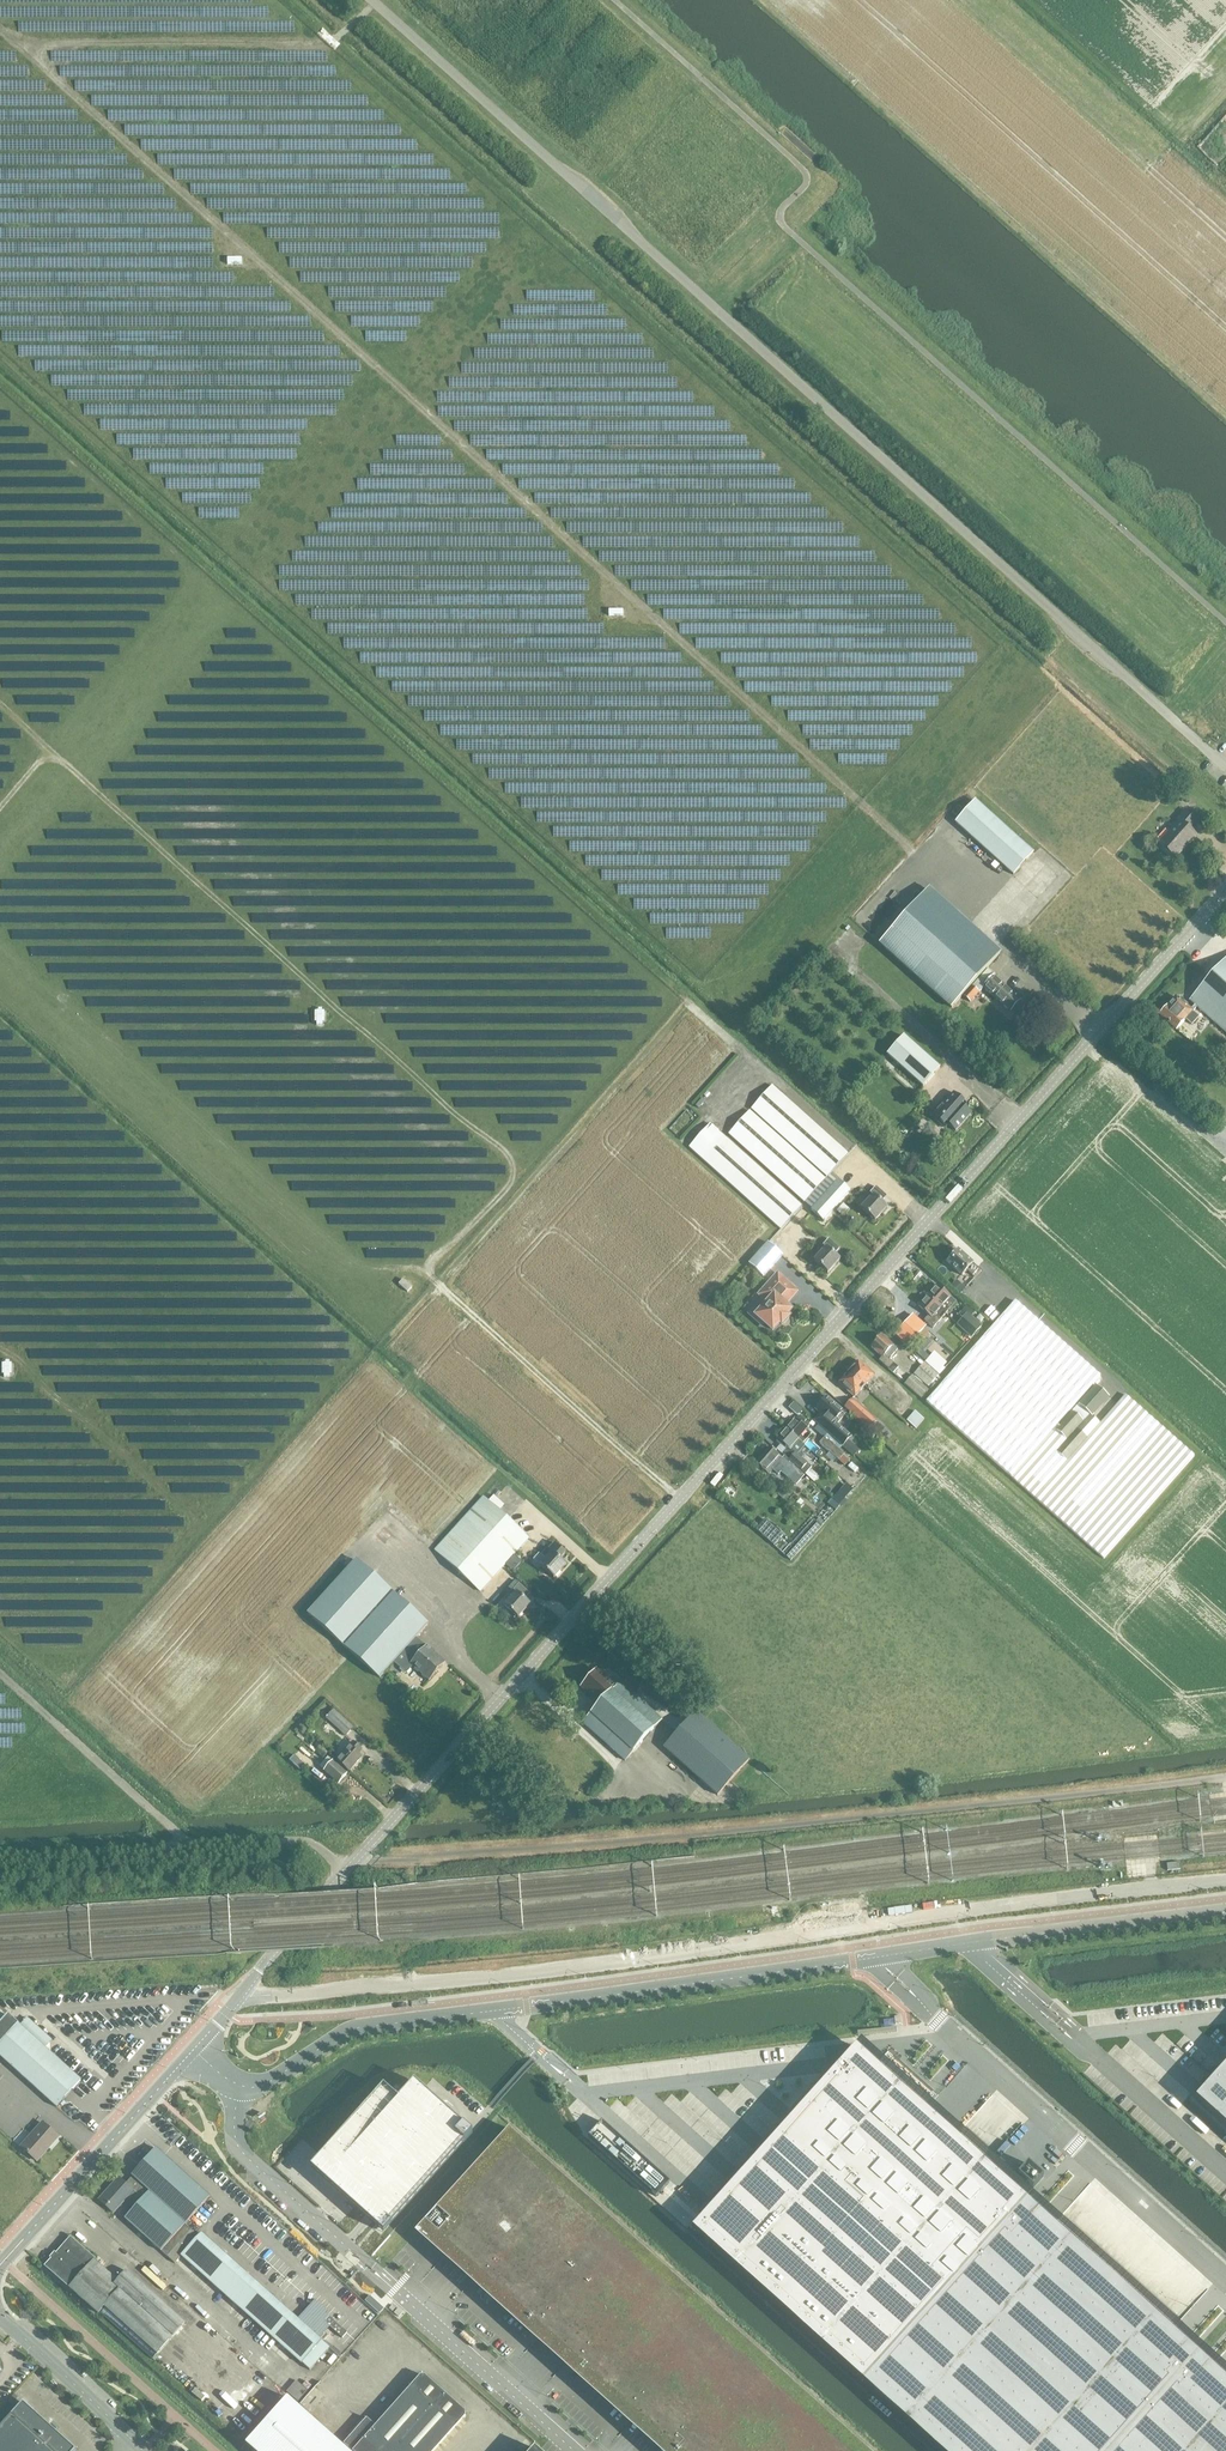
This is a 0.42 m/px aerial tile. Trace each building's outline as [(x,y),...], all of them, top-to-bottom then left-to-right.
[(1013,875),(1033,853),(976,801),(956,823),(1013,875)] [(1190,829),(1197,821),(1186,811),(1178,819),(1181,821),(1160,844),(1175,858),(1196,835),(1190,829)] [(1000,954),(928,889),(880,943),(952,1008),(1000,954)] [(1165,1008),(1163,1008),(1161,1010),(1161,1013),(1159,1015),(1176,1030),(1185,1020),(1192,1025),(1198,1018),(1192,1012),(1197,1006),(1225,1032),(1225,959),(1190,1000),(1195,1004),(1190,1010),(1175,997),(1165,1008)] [(973,987),(964,997),(971,1003),(984,988),(1011,1012),(1021,1000),(994,977),(995,976),(989,970),(973,987)] [(324,1022),(324,1010),(315,1010),(315,1022),(317,1022),(317,1025),(322,1025),(322,1022),(324,1022)] [(887,1054),(923,1087),(940,1068),(903,1036),(887,1054)] [(728,1134),(804,1202),(812,1209),(812,1210),(823,1221),(850,1191),(838,1180),(837,1182),(829,1175),(848,1153),(772,1085),(751,1109),(827,1177),(826,1178),(750,1111),(728,1134)] [(967,1104),(966,1104),(953,1092),(933,1115),(946,1127),(948,1125),(955,1131),(971,1113),(964,1107),(967,1104)] [(802,1205),(710,1124),(689,1148),(779,1228),(780,1229),(802,1205)] [(875,1221),(887,1207),(881,1202),(887,1196),(876,1187),(870,1193),(873,1196),(862,1208),(875,1221)] [(828,1273),(840,1259),(835,1254),(840,1249),(829,1239),(823,1245),(826,1248),(814,1261),(828,1273)] [(763,1277),(783,1255),(768,1242),(749,1264),(763,1277)] [(972,1276),(978,1270),(972,1265),(973,1264),(957,1250),(946,1263),(961,1277),(966,1271),(972,1276)] [(778,1275),(760,1294),(769,1302),(762,1310),(760,1308),(756,1308),(752,1312),(752,1316),(760,1323),(764,1323),(764,1322),(773,1330),(780,1322),(782,1324),(788,1317),(786,1315),(790,1310),(785,1305),(785,1300),(794,1289),(778,1275)] [(408,1293),(412,1288),(402,1279),(398,1284),(408,1293)] [(936,1285),(927,1295),(947,1313),(956,1302),(936,1285)] [(947,1313),(927,1295),(918,1306),(928,1315),(924,1321),(933,1329),(947,1313)] [(926,1401),(1011,1477),(1104,1558),(1194,1456),(1125,1395),(1100,1423),(1068,1459),(1057,1449),(1055,1451),(1043,1441),(1100,1376),(1015,1301),(926,1401)] [(982,1326),(971,1316),(976,1311),(968,1304),(958,1315),(962,1319),(956,1325),(944,1337),(953,1347),(966,1334),(971,1338),(982,1326)] [(871,1347),(882,1357),(879,1360),(888,1369),(899,1379),(905,1372),(893,1363),(889,1359),(895,1351),(891,1347),(892,1346),(881,1336),(871,1347)] [(922,1359),(926,1362),(937,1372),(942,1366),(932,1356),(929,1358),(926,1355),(922,1359)] [(859,1361),(849,1372),(864,1386),(874,1375),(859,1361)] [(928,1386),(938,1375),(924,1362),(914,1373),(928,1386)] [(13,1374),(13,1363),(3,1363),(3,1374),(5,1374),(5,1377),(10,1377),(10,1374),(13,1374)] [(864,1386),(849,1372),(838,1384),(854,1398),(864,1386)] [(905,1384),(921,1398),(929,1390),(912,1376),(905,1384)] [(1046,1439),(1057,1449),(1068,1459),(1100,1423),(1092,1416),(1109,1397),(1096,1385),(1079,1404),(1080,1406),(1075,1413),(1072,1411),(1059,1426),(1058,1425),(1046,1439)] [(827,1397),(815,1409),(824,1417),(818,1423),(843,1446),(849,1439),(835,1427),(846,1414),(827,1397)] [(869,1429),(876,1421),(852,1398),(845,1406),(869,1429)] [(789,1407),(799,1413),(803,1407),(793,1401),(789,1407)] [(916,1428),(924,1419),(915,1411),(907,1420),(916,1428)] [(787,1427),(787,1428),(799,1439),(804,1443),(811,1433),(807,1430),(808,1429),(807,1428),(809,1426),(805,1422),(806,1420),(801,1415),(798,1416),(796,1419),(795,1418),(792,1421),(790,1421),(787,1425),(787,1427)] [(803,1443),(799,1439),(787,1428),(778,1438),(779,1438),(776,1441),(787,1450),(783,1455),(805,1475),(812,1467),(796,1453),(804,1444),(803,1443)] [(854,1456),(859,1450),(855,1446),(850,1453),(854,1456)] [(793,1482),(800,1474),(788,1463),(787,1464),(769,1448),(756,1462),(770,1474),(773,1470),(778,1475),(781,1472),(793,1482)] [(841,1503),(854,1487),(846,1481),(834,1498),(841,1503)] [(828,1515),(837,1505),(819,1489),(810,1499),(823,1511),(814,1520),(820,1525),(828,1516),(828,1515)] [(481,1592),(529,1539),(483,1498),(435,1551),(481,1592)] [(767,1517),(757,1527),(774,1544),(784,1534),(767,1517)] [(554,1578),(566,1565),(561,1560),(566,1554),(555,1543),(554,1544),(552,1542),(547,1547),(550,1550),(549,1550),(552,1553),(541,1566),(554,1578)] [(506,1564),(513,1570),(523,1560),(516,1553),(506,1564)] [(429,1681),(446,1663),(427,1646),(427,1647),(417,1638),(429,1624),(358,1560),(309,1614),(380,1678),(394,1662),(407,1673),(413,1666),(429,1681)] [(519,1618),(530,1605),(525,1600),(530,1594),(519,1584),(514,1590),(517,1593),(505,1606),(519,1618)] [(580,1689),(598,1705),(599,1706),(583,1724),(624,1761),(661,1720),(620,1682),(615,1688),(596,1671),(580,1689)] [(346,1735),(353,1727),(334,1710),(326,1718),(346,1735)] [(717,1795),(748,1760),(695,1713),(664,1747),(717,1795)] [(323,1757),(328,1752),(321,1746),(323,1744),(319,1740),(312,1747),(323,1757)] [(358,1754),(362,1750),(354,1743),(351,1746),(350,1746),(337,1760),(349,1771),(362,1757),(358,1754)] [(339,1783),(347,1774),(328,1758),(320,1767),(339,1783)] [(81,2080),(45,2048),(51,2040),(27,2018),(20,2025),(8,2015),(0,2023),(0,2055),(57,2107),(81,2080)] [(855,2047),(692,2228),(864,2383),(1027,2201),(855,2047)] [(1195,2099),(1225,2127),(1225,2064),(1195,2099)] [(468,2135),(412,2085),(396,2103),(380,2089),(307,2170),(379,2235),(468,2135)] [(640,2116),(651,2126),(641,2136),(650,2144),(654,2140),(662,2148),(678,2129),(651,2104),(640,2116)] [(594,2130),(588,2136),(656,2197),(661,2191),(669,2182),(602,2121),(594,2130)] [(37,2161),(59,2137),(43,2122),(21,2147),(37,2161)] [(424,2224),(677,2450),(869,2450),(509,2129),(424,2224)] [(683,2133),(672,2144),(704,2173),(714,2161),(683,2133)] [(119,2178),(99,2200),(114,2213),(125,2200),(135,2209),(126,2219),(167,2256),(175,2263),(182,2256),(302,2363),(302,2362),(310,2370),(320,2358),(323,2360),(327,2356),(324,2354),(330,2347),(320,2338),(326,2331),(328,2329),(319,2321),(325,2314),(328,2311),(315,2299),(298,2319),(238,2265),(250,2252),(237,2241),(243,2235),(230,2223),(220,2234),(196,2212),(210,2197),(196,2184),(182,2171),(156,2148),(132,2175),(133,2176),(126,2184),(119,2178)] [(1106,2186),(1104,2188),(1113,2199),(1109,2203),(1121,2216),(1128,2209),(1106,2186)] [(864,2383),(940,2450),(1112,2450),(1198,2355),(1027,2201),(864,2383)] [(95,2259),(71,2237),(45,2266),(99,2313),(100,2311),(153,2359),(185,2323),(126,2270),(117,2281),(94,2260),(95,2259)] [(1198,2355),(1112,2450),(1225,2450),(1225,2380),(1198,2355)] [(466,2417),(465,2412),(425,2376),(420,2376),(376,2426),(367,2418),(344,2444),(352,2450),(435,2450),(466,2417)] [(298,2400),(307,2387),(296,2379),(287,2392),(298,2400)] [(246,2444),(254,2450),(347,2450),(287,2397),(246,2444)] [(76,2449),(23,2402),(0,2427),(0,2450),(74,2450),(76,2449)]
